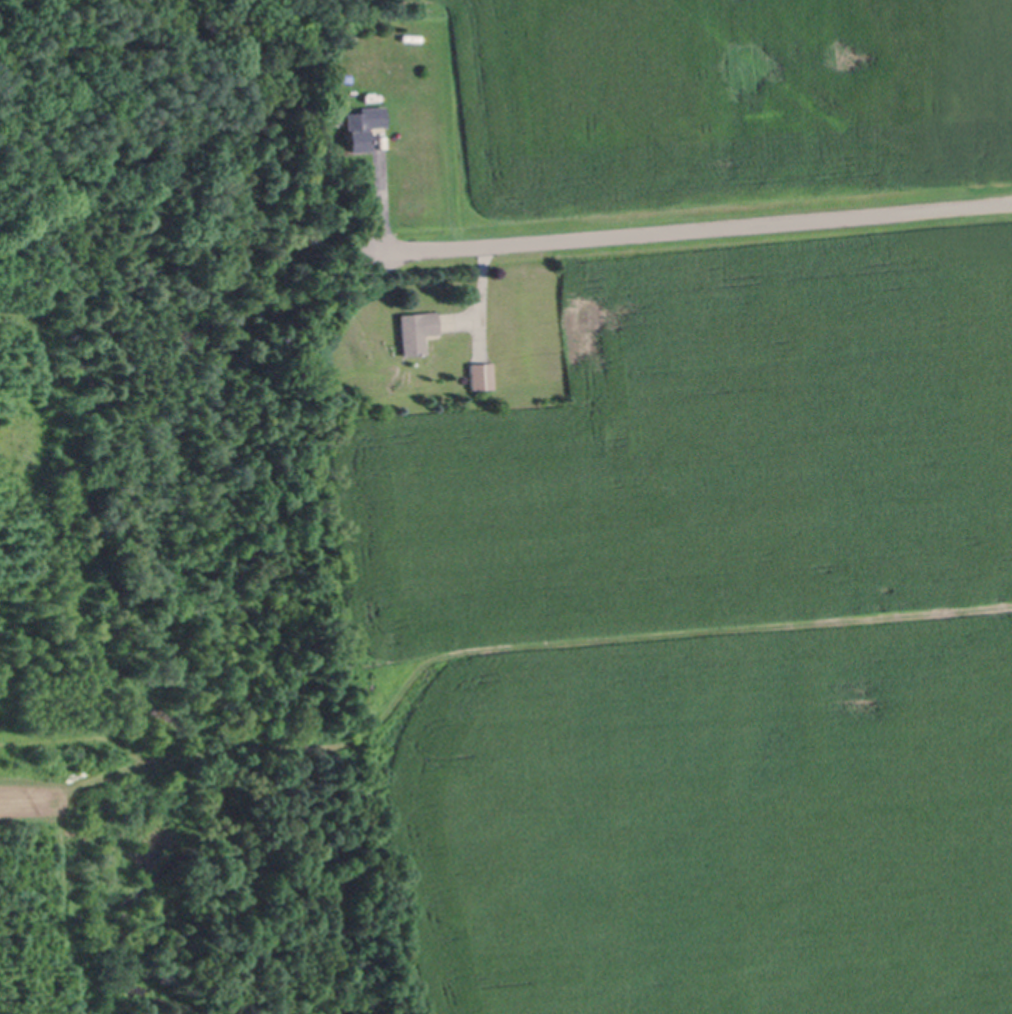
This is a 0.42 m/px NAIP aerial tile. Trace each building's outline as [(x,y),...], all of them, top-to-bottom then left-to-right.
[(340,30),(340,43),(330,43),(330,29),(340,30)] [(367,127),(368,148),(347,150),(346,127),(344,127),(344,112),(359,111),(358,110),(358,107),(384,106),(385,126),(367,127)] [(423,353),(401,354),(398,313),(435,310),(437,333),(422,334),(423,353)] [(492,388),(471,389),(469,364),(491,363),(492,388)]
